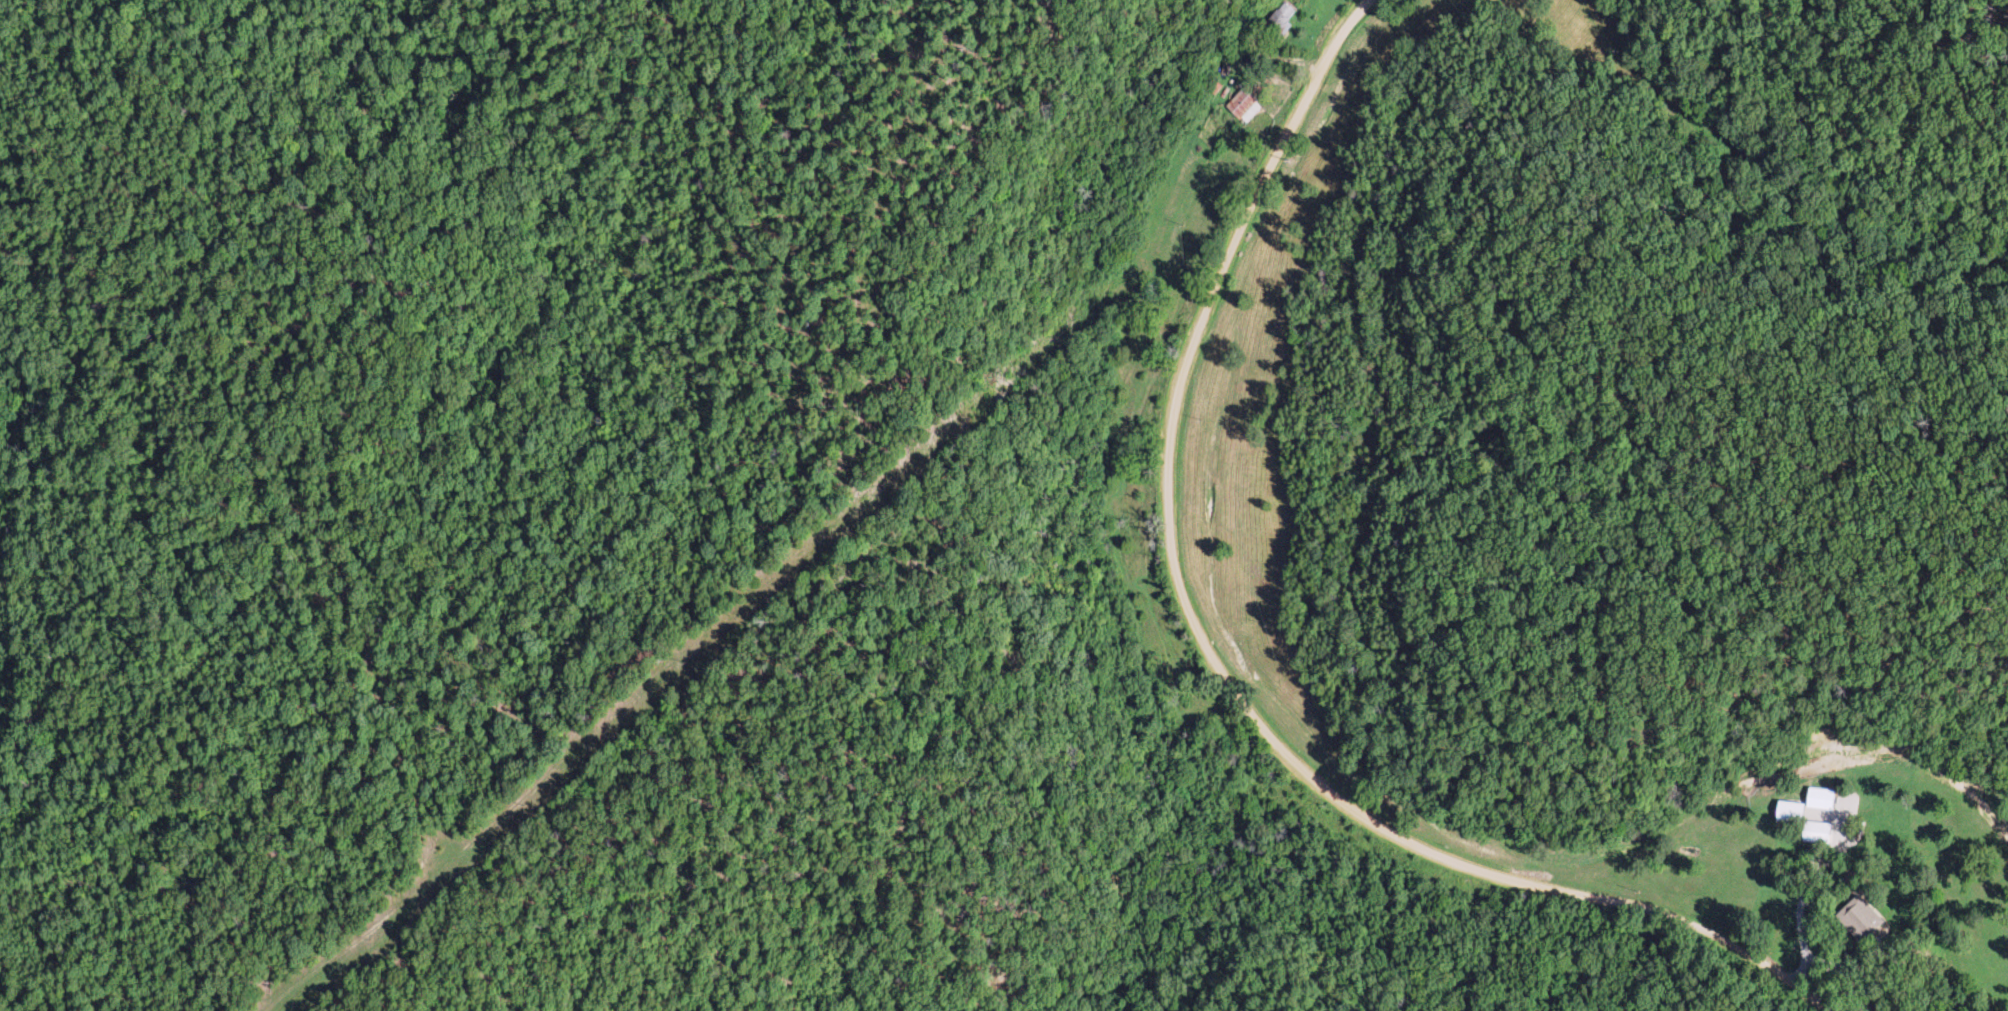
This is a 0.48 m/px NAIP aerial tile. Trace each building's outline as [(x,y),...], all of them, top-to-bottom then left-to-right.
[(1233,106),(1253,124),(1270,106),(1250,87),(1233,106)] [(1842,790),(1817,787),(1815,803),(1787,801),(1785,820),(1815,823),(1813,839),(1837,842),(1842,790)] [(1867,940),(1893,919),(1872,893),(1846,914),(1867,940)]
